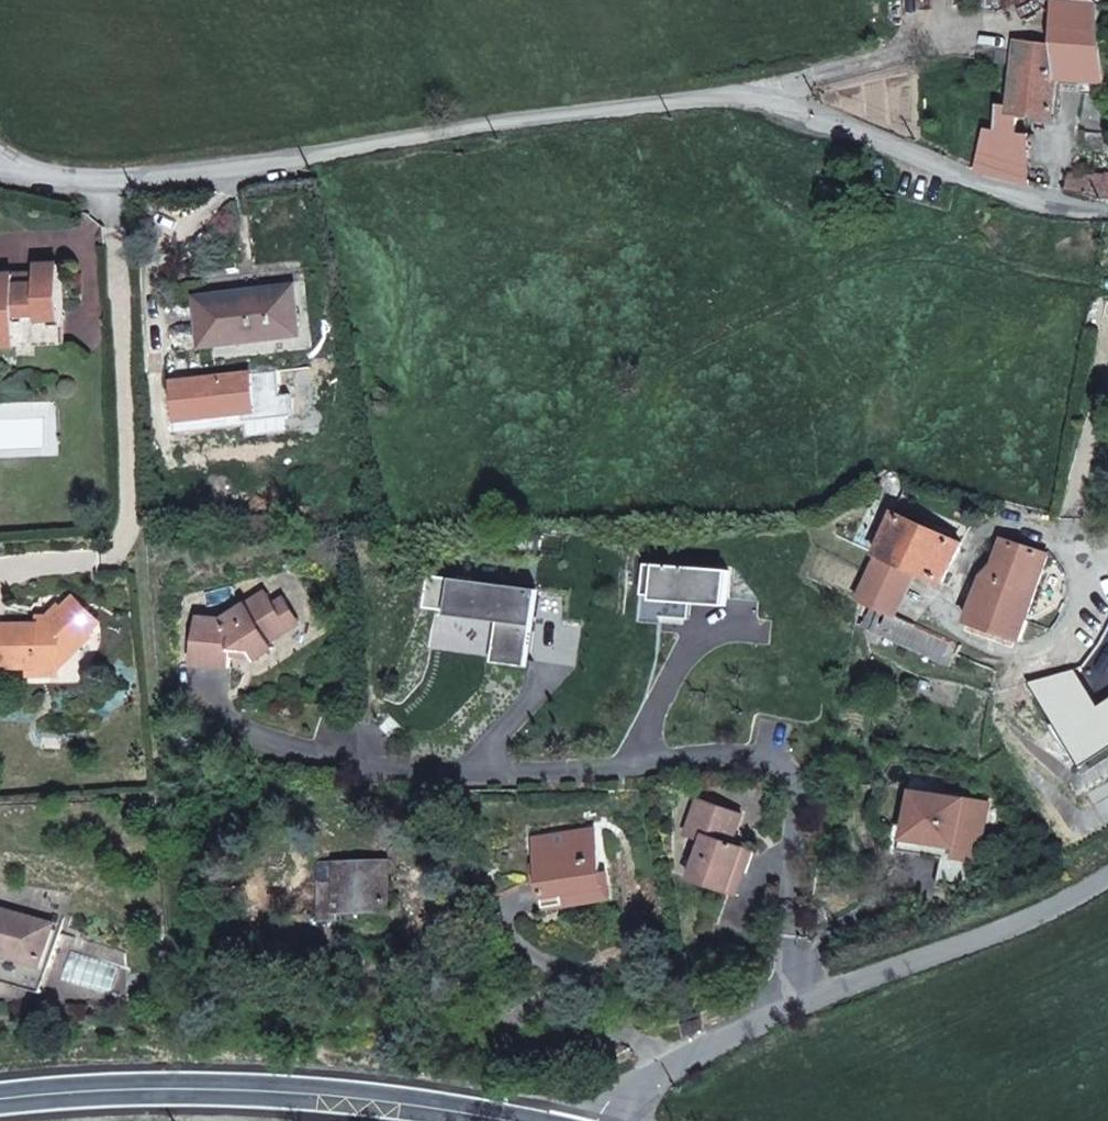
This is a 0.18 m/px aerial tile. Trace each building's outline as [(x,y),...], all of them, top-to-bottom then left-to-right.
[(1012,76),(1059,82),(1107,86),(1096,4),(1095,0),(1051,0),(1053,45),(1016,40),(1014,53),(1013,65),(1012,76)] [(996,64),(1013,65),(1014,53),(997,52),(996,64)] [(986,129),(977,168),(1011,176),(1031,180),(1030,135),(1020,133),(1022,115),(1054,118),(1059,82),(1012,76),(1008,106),(999,105),(996,130),(986,129)] [(1086,144),(1107,152),(1107,137),(1105,132),(1087,132),(1086,144)] [(1070,172),(1067,188),(1102,196),(1101,175),(1070,172)] [(40,321),(63,320),(61,263),(38,264),(38,270),(38,281),(18,282),(17,272),(0,273),(0,349),(19,348),(18,317),(40,317),(40,321)] [(38,281),(38,270),(17,272),(18,282),(38,281)] [(199,304),(204,344),(296,333),(291,286),(260,289),(261,301),(244,303),(243,298),(199,304)] [(243,292),(243,298),(244,303),(261,301),(260,289),(243,292)] [(63,320),(40,321),(41,345),(65,343),(63,320)] [(965,542),(895,510),(877,553),(916,572),(944,586),(965,542)] [(1022,641),(1050,553),(1003,538),(996,561),(981,578),(967,623),(1022,641)] [(897,617),(916,572),(877,553),(865,581),(859,600),(897,617)] [(266,595),(222,624),(198,621),(192,668),(229,672),(231,657),(251,659),(256,667),(277,653),(273,646),(267,638),(286,625),(276,610),(266,595)] [(303,626),(287,602),(276,610),(286,625),(267,638),(273,646),(303,626)] [(34,659),(43,659),(44,668),(65,667),(65,644),(83,647),(94,636),(61,604),(43,623),(0,625),(0,660),(34,659)] [(65,644),(65,667),(83,647),(65,644)] [(43,659),(34,659),(35,668),(44,668),(43,659)] [(971,794),(914,785),(907,835),(962,844),(961,856),(988,860),(995,798),(971,794)] [(706,842),(692,884),(731,896),(739,871),(747,874),(755,851),(735,844),(746,812),(700,798),(687,837),(706,842)] [(548,910),(610,899),(596,826),(535,837),(548,910)] [(391,910),(389,859),(318,861),(320,919),(340,919),(340,912),(391,910)] [(739,871),(731,896),(739,899),(747,874),(739,871)] [(4,955),(44,966),(56,923),(0,907),(0,970),(4,955)] [(37,989),(44,966),(4,955),(0,970),(0,979),(37,989)] [(134,981),(132,970),(123,971),(124,982),(134,981)] [(687,1020),(683,1023),(685,1034),(705,1029),(702,1015),(687,1020)]
